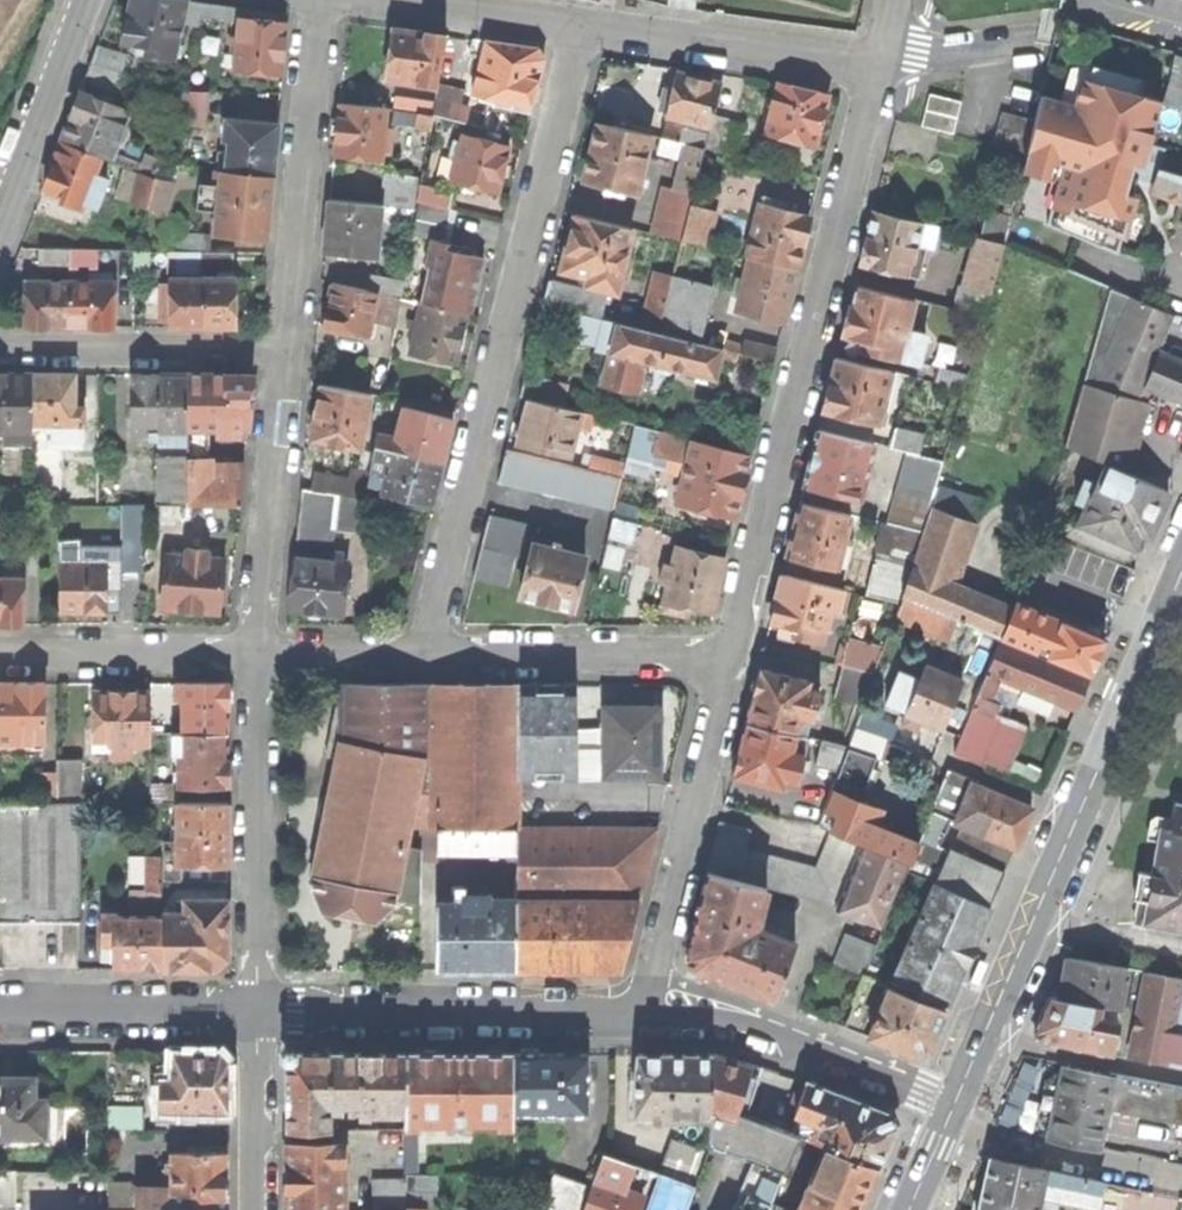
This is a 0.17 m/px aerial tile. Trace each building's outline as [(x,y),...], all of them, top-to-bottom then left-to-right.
[(122,43),(145,47),(144,55),(173,59),(174,52),(181,53),(183,46),(177,44),(182,22),(187,1),(181,0),(132,0),(128,18),(122,43)] [(667,6),(694,9),(695,0),(667,0),(667,6)] [(204,3),(187,1),(182,22),(198,25),(201,15),(204,3)] [(201,15),(239,18),(287,23),(288,15),(204,3),(201,15)] [(237,43),(234,70),(282,74),(285,52),(287,23),(239,18),(237,37),(237,43)] [(393,29),(385,79),(437,86),(437,84),(446,37),(393,29)] [(482,57),(485,42),(472,40),(469,54),(482,57)] [(482,57),(472,93),(509,103),(509,101),(531,106),(543,59),(537,49),(485,42),(482,57)] [(127,55),(97,46),(90,64),(122,74),(127,55)] [(1162,101),(1178,107),(1181,93),(1181,57),(1174,55),(1162,101)] [(122,74),(90,64),(84,81),(118,94),(125,75),(122,74)] [(669,104),(666,116),(709,127),(712,115),(720,83),(698,77),(677,72),(670,99),(669,104)] [(1135,160),(1144,163),(1162,101),(1082,78),(1074,105),(1043,96),(1021,172),(1047,179),(1052,162),(1063,165),(1045,226),(1119,248),(1134,196),(1125,194),(1130,176),(1135,160)] [(604,80),(598,104),(627,111),(633,87),(604,80)] [(778,82),(766,134),(815,146),(822,117),(827,94),(778,82)] [(437,86),(434,103),(432,116),(482,128),(487,108),(469,103),(472,93),(437,84),(437,86)] [(179,90),(170,124),(205,128),(209,92),(179,90)] [(126,109),(80,93),(71,116),(61,143),(99,157),(107,160),(110,153),(126,109)] [(929,94),(921,126),(953,134),(961,102),(929,94)] [(396,97),(394,110),(417,113),(432,116),(434,103),(396,97)] [(336,129),(334,155),(381,160),(382,151),(384,128),(386,109),(339,104),(336,129)] [(1001,112),(993,144),(1024,152),(1032,120),(1001,112)] [(432,116),(417,113),(415,128),(429,130),(432,116)] [(744,123),(712,115),(709,127),(704,146),(736,154),(744,123)] [(226,172),(272,176),(275,149),(277,125),(226,120),(225,136),(225,141),(230,142),(226,172)] [(591,151),(584,179),(635,192),(638,183),(644,185),(646,178),(639,176),(649,135),(598,122),(591,151)] [(662,138),(678,142),(681,128),(664,123),(661,138),(662,138)] [(392,129),(384,128),(382,151),(390,152),(392,129)] [(463,135),(451,181),(497,192),(503,170),(509,147),(463,135)] [(672,157),(667,175),(679,178),(696,182),(704,148),(678,142),(662,138),(659,154),(672,157)] [(99,157),(61,143),(53,163),(44,188),(62,195),(60,201),(79,209),(81,204),(92,175),(99,157)] [(1181,170),(1181,157),(1162,150),(1158,162),(1181,170)] [(141,166),(110,153),(107,160),(139,173),(154,178),(159,159),(144,155),(141,166)] [(1158,167),(1144,163),(1135,160),(1130,176),(1140,179),(1153,182),(1158,167)] [(1158,167),(1153,182),(1152,185),(1155,193),(1181,204),(1181,175),(1158,167)] [(215,177),(220,178),(215,233),(266,238),(269,206),(272,176),(226,172),(215,171),(215,177)] [(145,207),(154,178),(139,173),(131,203),(145,207)] [(384,173),(381,205),(387,206),(414,208),(418,176),(384,173)] [(92,175),(81,204),(94,208),(105,180),(92,175)] [(154,178),(145,207),(164,212),(171,183),(154,178)] [(696,182),(679,178),(676,189),(693,193),(696,182)] [(419,203),(449,209),(452,192),(420,185),(417,203),(419,203)] [(665,186),(653,234),(681,241),(690,205),(693,193),(676,189),(665,186)] [(762,195),(759,205),(791,213),(794,203),(762,195)] [(327,225),(324,253),(375,258),(380,205),(329,200),(327,225)] [(416,219),(447,226),(450,210),(449,209),(419,203),(415,219),(416,219)] [(707,210),(690,205),(681,241),(699,245),(707,210)] [(746,257),(750,258),(796,270),(802,244),(809,218),(791,213),(759,205),(746,257)] [(414,208),(387,206),(385,224),(413,226),(416,209),(414,208)] [(980,239),(1004,245),(1011,217),(987,210),(980,239)] [(866,236),(859,264),(918,279),(931,227),(872,212),(866,236)] [(588,276),(586,285),(616,293),(633,229),(574,214),(569,233),(566,247),(562,249),(560,259),(563,264),(561,269),(588,276)] [(447,226),(416,219),(413,236),(444,242),(448,226),(447,226)] [(203,252),(206,252),(207,234),(177,234),(176,252),(203,252)] [(1004,245),(980,239),(967,287),(991,294),(1004,245)] [(39,249),(39,263),(70,263),(70,249),(39,249)] [(98,250),(70,249),(70,263),(69,275),(97,275),(98,250)] [(451,251),(449,259),(431,255),(420,303),(467,313),(471,314),(477,285),(484,259),(451,251)] [(203,252),(202,270),(233,271),(234,253),(206,252),(203,252)] [(796,270),(750,258),(745,280),(740,296),(737,310),(783,321),(790,292),(796,270)] [(661,321),(672,276),(656,271),(644,317),(661,321)] [(371,275),(367,292),(377,294),(384,295),(400,299),(403,281),(371,275)] [(711,285),(672,276),(661,321),(658,333),(668,336),(697,343),(711,285)] [(731,294),(740,296),(745,280),(736,277),(731,294)] [(202,327),(203,279),(168,279),(168,282),(169,320),(170,327),(185,327),(202,327)] [(235,279),(203,279),(202,327),(235,327),(235,301),(235,279)] [(69,327),(69,281),(26,281),(26,327),(47,327),(69,327)] [(114,327),(114,281),(69,281),(69,327),(91,327),(114,327)] [(567,311),(600,319),(606,296),(548,281),(542,305),(567,311)] [(160,320),(169,320),(168,282),(159,282),(160,320)] [(327,305),(322,327),(367,338),(377,294),(367,292),(331,284),(327,305)] [(846,317),(841,335),(854,339),(851,349),(899,361),(899,358),(906,331),(914,300),(856,286),(851,307),(849,307),(846,317)] [(960,286),(953,309),(985,317),(991,294),(967,287),(960,286)] [(1109,287),(1082,382),(1140,402),(1145,387),(1158,352),(1174,316),(1109,287)] [(400,299),(384,295),(378,323),(395,327),(400,299)] [(467,313),(420,303),(409,353),(455,363),(461,337),(467,313)] [(611,351),(618,323),(600,319),(567,311),(561,336),(596,345),(596,347),(611,351)] [(661,365),(668,336),(658,333),(618,323),(611,351),(608,363),(603,385),(635,393),(643,361),(661,365)] [(925,336),(906,331),(899,358),(918,363),(925,336)] [(661,365),(715,378),(718,363),(722,349),(697,343),(668,336),(661,365)] [(744,341),(741,354),(773,362),(776,350),(744,341)] [(1145,387),(1181,402),(1181,361),(1158,352),(1145,387)] [(829,383),(823,410),(877,423),(889,371),(835,358),(829,383)] [(939,368),(935,382),(964,390),(968,376),(939,368)] [(528,399),(561,407),(567,385),(525,374),(519,397),(528,399)] [(32,375),(0,375),(0,431),(4,431),(4,443),(31,444),(32,422),(32,375)] [(82,408),(73,408),(73,375),(51,375),(32,375),(32,422),(45,422),(45,430),(52,430),(52,438),(82,438),(82,408)] [(132,375),(132,432),(159,432),(159,444),(186,444),(186,428),(186,375),(157,375),(132,375)] [(252,375),(186,375),(186,428),(208,429),(218,429),(218,436),(239,436),(240,428),(247,429),(250,401),(252,375)] [(1082,382),(1065,446),(1106,464),(1126,472),(1145,404),(1140,402),(1082,382)] [(315,410),(309,440),(328,444),(328,445),(342,448),(342,446),(359,450),(370,394),(321,384),(315,410)] [(523,420),(517,445),(569,458),(576,429),(581,412),(561,407),(528,399),(523,420)] [(375,446),(442,463),(448,439),(453,420),(404,407),(396,437),(377,433),(375,446)] [(593,415),(581,412),(576,429),(588,432),(593,415)] [(632,437),(655,443),(658,431),(635,426),(632,437)] [(186,458),(186,459),(208,459),(208,429),(186,428),(186,444),(186,458)] [(907,452),(920,455),(924,435),(895,428),(890,448),(907,452)] [(810,459),(804,486),(860,499),(873,443),(817,430),(810,459)] [(664,471),(684,476),(693,440),(658,431),(655,443),(652,455),(667,459),(664,471)] [(684,476),(677,502),(733,516),(738,497),(740,497),(743,485),(745,474),(744,474),(749,454),(693,440),(684,476)] [(386,474),(381,493),(431,506),(437,483),(442,463),(375,446),(372,459),(389,464),(386,474)] [(506,449),(499,481),(614,509),(622,477),(590,469),(506,449)] [(907,452),(888,524),(924,533),(931,511),(937,487),(944,461),(920,455),(907,452)] [(593,457),(590,469),(622,477),(625,465),(593,457)] [(156,506),(186,506),(186,459),(186,458),(156,458),(156,506)] [(211,465),(211,459),(208,459),(186,459),(186,506),(240,505),(244,466),(211,465)] [(371,470),(386,474),(389,464),(372,459),(371,470)] [(1139,531),(1149,536),(1156,520),(1168,491),(1126,472),(1106,464),(1096,485),(1084,480),(1075,502),(1087,507),(1080,523),(1132,546),(1139,531)] [(350,468),(349,478),(345,497),(362,500),(365,500),(370,471),(350,468)] [(314,472),(311,491),(337,495),(345,497),(349,478),(314,472)] [(982,502),(937,487),(931,511),(974,528),(982,502)] [(301,489),(294,557),(321,560),(323,543),(332,540),(333,530),(337,495),(311,491),(301,489)] [(345,497),(337,495),(333,530),(358,532),(362,500),(345,497)] [(793,527),(786,555),(811,562),(822,565),(837,569),(851,515),(800,502),(793,527)] [(120,506),(120,548),(119,578),(139,579),(139,506),(120,506)] [(956,619),(1001,636),(1012,608),(955,585),(968,547),(974,528),(931,511),(924,533),(915,558),(911,568),(901,596),(956,619)] [(536,537),(538,527),(489,515),(483,543),(515,551),(531,555),(534,544),(536,537)] [(612,518),(608,535),(637,542),(641,525),(612,518)] [(882,523),(876,548),(915,558),(924,533),(888,524),(882,523)] [(534,544),(551,548),(553,542),(536,537),(534,544)] [(59,541),(59,564),(107,564),(107,588),(119,588),(119,578),(120,548),(78,547),(78,542),(59,541)] [(553,542),(551,548),(559,550),(560,543),(553,542)] [(515,551),(483,543),(473,580),(506,588),(515,551)] [(531,555),(521,595),(543,601),(573,608),(586,557),(559,550),(551,548),(534,544),(531,555)] [(668,584),(662,610),(687,616),(689,607),(711,612),(718,584),(724,559),(677,547),(673,565),(666,563),(661,582),(668,584)] [(186,548),(185,557),(207,559),(208,550),(186,548)] [(294,557),(289,610),(313,612),(342,615),(347,563),(342,562),(342,553),(330,552),(329,561),(321,560),(294,557)] [(166,556),(162,606),(187,609),(219,611),(223,561),(207,559),(185,557),(166,556)] [(1021,565),(1028,568),(1032,559),(1025,556),(1021,565)] [(875,559),(865,595),(899,603),(901,596),(911,568),(875,559)] [(820,572),(822,565),(811,562),(809,569),(820,572)] [(59,564),(59,612),(80,612),(107,613),(107,588),(107,564),(59,564)] [(776,600),(770,622),(781,625),(794,628),(792,637),(794,637),(820,644),(829,611),(837,613),(843,589),(782,574),(776,600)] [(0,579),(0,624),(1,624),(22,624),(22,579),(0,579)] [(901,596),(899,603),(894,617),(947,639),(956,619),(901,596)] [(1001,636),(1090,674),(1094,665),(1098,655),(1105,640),(1014,603),(1012,608),(1001,636)] [(794,628),(781,625),(778,636),(793,640),(794,637),(792,637),(794,628)] [(1014,685),(1075,710),(1089,678),(999,641),(986,673),(999,679),(1014,685)] [(842,666),(874,674),(882,650),(847,642),(841,666),(842,666)] [(863,703),(874,674),(842,666),(834,697),(863,703)] [(886,704),(908,713),(923,677),(901,667),(886,704)] [(927,667),(923,677),(908,713),(903,725),(917,731),(921,720),(941,729),(950,709),(961,681),(927,667)] [(745,721),(797,734),(801,717),(813,720),(820,693),(808,690),(810,681),(758,668),(751,695),(745,721)] [(999,679),(986,673),(979,691),(992,696),(994,691),(999,679)] [(999,679),(994,691),(1009,696),(1014,685),(999,679)] [(44,741),(43,684),(12,684),(0,684),(0,741),(44,741)] [(184,698),(183,734),(228,734),(228,684),(202,684),(177,684),(177,698),(184,698)] [(341,730),(341,742),(422,758),(428,759),(429,684),(341,684),(341,730)] [(468,684),(429,684),(428,759),(428,827),(437,827),(516,828),(518,828),(518,777),(519,684),(468,684)] [(518,777),(577,777),(576,730),(575,685),(519,684),(518,777)] [(979,691),(954,754),(986,767),(987,764),(1007,773),(1016,750),(1023,731),(997,720),(1000,712),(987,707),(992,696),(979,691)] [(95,693),(95,749),(109,749),(109,756),(130,756),(130,743),(151,743),(151,733),(151,707),(151,693),(119,693),(95,693)] [(170,708),(151,707),(151,733),(170,733),(170,708)] [(604,775),(606,774),(657,775),(657,737),(660,737),(662,722),(660,709),(636,709),(636,707),(625,707),(615,707),(615,709),(605,708),(604,728),(604,775)] [(798,782),(805,755),(792,752),(797,734),(745,721),(738,747),(731,775),(784,788),(786,779),(798,782)] [(327,757),(338,759),(341,742),(341,730),(333,728),(327,757)] [(606,780),(606,774),(604,775),(604,728),(576,730),(577,777),(577,780),(606,780)] [(882,760),(889,741),(856,729),(849,747),(877,758),(882,760)] [(178,769),(178,784),(228,785),(228,759),(228,734),(183,734),(174,734),(174,755),(181,755),(181,769),(178,769)] [(815,766),(839,772),(848,747),(822,740),(815,766)] [(405,847),(422,758),(341,742),(338,759),(312,888),(323,912),(347,917),(376,922),(394,903),(395,897),(405,847)] [(849,747),(848,747),(839,772),(835,782),(864,792),(877,758),(849,747)] [(428,759),(422,758),(405,847),(420,850),(420,827),(428,827),(428,759)] [(55,776),(55,802),(80,803),(80,761),(56,760),(55,776)] [(948,769),(921,836),(936,844),(947,819),(956,823),(972,784),(973,785),(975,781),(948,769)] [(42,776),(42,803),(55,802),(55,776),(42,776)] [(972,784),(956,823),(1014,846),(1015,847),(1023,827),(1031,808),(973,785),(972,784)] [(831,830),(861,842),(910,863),(918,843),(875,825),(881,809),(832,791),(820,826),(831,830)] [(34,921),(80,922),(80,803),(55,802),(42,803),(0,802),(0,921),(34,921)] [(1174,802),(1169,828),(1158,826),(1150,874),(1139,872),(1139,873),(1138,873),(1136,884),(1134,897),(1134,899),(1138,900),(1136,911),(1133,923),(1181,932),(1181,804),(1174,802)] [(177,803),(177,863),(227,863),(227,831),(228,803),(177,803)] [(1002,873),(1014,846),(956,823),(947,819),(936,844),(1002,873)] [(720,822),(707,873),(737,881),(745,850),(751,830),(720,822)] [(437,827),(428,827),(420,827),(420,850),(420,861),(437,861),(437,852),(437,827)] [(437,852),(515,853),(516,828),(437,827),(437,852)] [(518,828),(516,828),(515,853),(515,857),(515,873),(514,900),(514,970),(621,971),(657,828),(518,828)] [(816,867),(848,875),(861,842),(831,830),(816,867)] [(918,843),(910,863),(906,871),(935,882),(988,905),(990,906),(1004,873),(1002,873),(936,844),(921,836),(918,843)] [(162,856),(162,840),(147,840),(147,856),(162,856)] [(836,906),(835,909),(856,916),(883,927),(906,871),(910,863),(861,842),(848,875),(836,906)] [(405,847),(395,897),(419,901),(420,861),(420,850),(405,847)] [(811,866),(745,850),(737,881),(767,888),(803,898),(811,866)] [(162,891),(162,856),(147,856),(147,891),(162,891)] [(506,873),(515,873),(515,857),(506,857),(506,873)] [(816,867),(811,866),(803,898),(836,906),(848,875),(816,867)] [(731,983),(773,999),(795,943),(784,939),(756,929),(758,922),(767,888),(737,881),(707,873),(686,956),(692,968),(731,983)] [(935,882),(894,978),(946,1001),(969,954),(988,905),(935,882)] [(147,891),(130,891),(130,916),(162,916),(162,913),(162,891),(147,891)] [(471,970),(514,970),(514,900),(489,900),(489,897),(459,897),(459,901),(451,901),(451,904),(445,904),(445,898),(436,898),(436,970),(471,970)] [(162,916),(161,969),(191,970),(216,969),(227,958),(227,899),(186,899),(185,913),(162,913),(162,916)] [(112,960),(112,969),(131,969),(161,969),(162,916),(130,916),(117,916),(117,914),(101,914),(101,960),(112,960)] [(786,932),(758,922),(756,929),(784,939),(786,932)] [(846,934),(834,964),(863,976),(875,946),(846,934)] [(973,980),(978,982),(989,959),(980,955),(972,972),(969,978),(973,980)] [(1066,956),(1059,998),(1101,1005),(1120,1008),(1127,967),(1066,956)] [(1129,1057),(1149,1061),(1181,1068),(1181,979),(1146,972),(1129,1057)] [(864,976),(844,1026),(859,1032),(878,982),(864,976)] [(890,986),(868,1036),(914,1054),(928,1048),(945,1008),(890,986)] [(1035,1031),(1042,1040),(1111,1054),(1117,1022),(1108,1020),(1109,1016),(1099,1014),(1101,1005),(1059,998),(1050,996),(1041,1015),(1035,1031)] [(160,1081),(160,1112),(227,1112),(227,1059),(220,1053),(193,1052),(173,1052),(173,1069),(173,1081),(162,1081),(160,1081)] [(406,1110),(406,1053),(344,1053),(287,1053),(287,1130),(328,1130),(328,1108),(341,1108),(341,1101),(358,1101),(358,1116),(369,1116),(369,1110),(406,1110)] [(458,1053),(406,1053),(406,1110),(406,1125),(420,1125),(420,1120),(499,1121),(499,1126),(513,1126),(513,1114),(514,1053),(458,1053)] [(514,1053),(513,1114),(588,1113),(588,1054),(549,1053),(514,1053)] [(687,1115),(709,1115),(709,1110),(713,1054),(672,1054),(637,1054),(633,1114),(649,1114),(650,1108),(659,1108),(659,1117),(687,1117),(687,1115)] [(713,1054),(709,1110),(732,1119),(751,1065),(713,1054)] [(1037,1117),(1050,1136),(1071,1141),(1096,1146),(1107,1096),(1111,1078),(1110,1077),(1064,1068),(1044,1081),(1037,1117)] [(162,1069),(162,1081),(173,1081),(173,1069),(162,1069)] [(1181,1122),(1181,1087),(1111,1073),(1110,1077),(1111,1078),(1107,1096),(1122,1099),(1120,1109),(1181,1122)] [(794,1112),(800,1114),(810,1118),(807,1123),(818,1127),(812,1140),(878,1166),(887,1144),(895,1127),(888,1113),(806,1081),(794,1112)] [(41,1134),(42,1104),(31,1104),(31,1082),(0,1082),(0,1134),(41,1134)] [(753,1159),(784,1171),(799,1136),(793,1133),(773,1126),(771,1133),(732,1119),(709,1110),(709,1115),(706,1144),(744,1158),(745,1156),(753,1159)] [(110,1112),(110,1130),(144,1130),(144,1112),(110,1112)] [(818,1127),(807,1123),(810,1118),(800,1114),(793,1133),(799,1136),(812,1140),(818,1127)] [(406,1125),(406,1172),(420,1172),(420,1125),(406,1125)] [(658,1173),(692,1185),(704,1151),(670,1139),(658,1173)] [(287,1209),(343,1209),(344,1145),(287,1145),(287,1179),(287,1209)] [(877,1168),(825,1148),(802,1201),(825,1209),(859,1209),(867,1192),(877,1168)] [(642,1201),(648,1203),(658,1173),(603,1153),(592,1183),(642,1201)] [(226,1182),(226,1154),(173,1154),(173,1163),(168,1163),(168,1169),(165,1169),(165,1189),(137,1188),(129,1182),(108,1183),(108,1209),(226,1209),(226,1182)] [(771,1202),(784,1171),(753,1159),(739,1192),(740,1192),(732,1209),(767,1209),(771,1202)] [(980,1209),(1037,1209),(1040,1193),(1045,1170),(990,1159),(983,1195),(980,1209)] [(1102,1182),(1045,1170),(1040,1193),(1097,1205),(1102,1182)] [(406,1172),(406,1180),(405,1208),(428,1208),(436,1208),(436,1172),(420,1172),(406,1172)] [(15,1205),(16,1173),(0,1173),(0,1205),(15,1205)] [(692,1185),(658,1173),(648,1203),(645,1209),(683,1209),(692,1185)] [(591,1186),(556,1174),(543,1209),(582,1209),(591,1186)] [(372,1209),(405,1209),(405,1208),(406,1180),(372,1180),(372,1209)] [(642,1201),(592,1183),(591,1186),(582,1209),(639,1209),(642,1201)] [(802,1201),(798,1209),(825,1209),(802,1201)]
